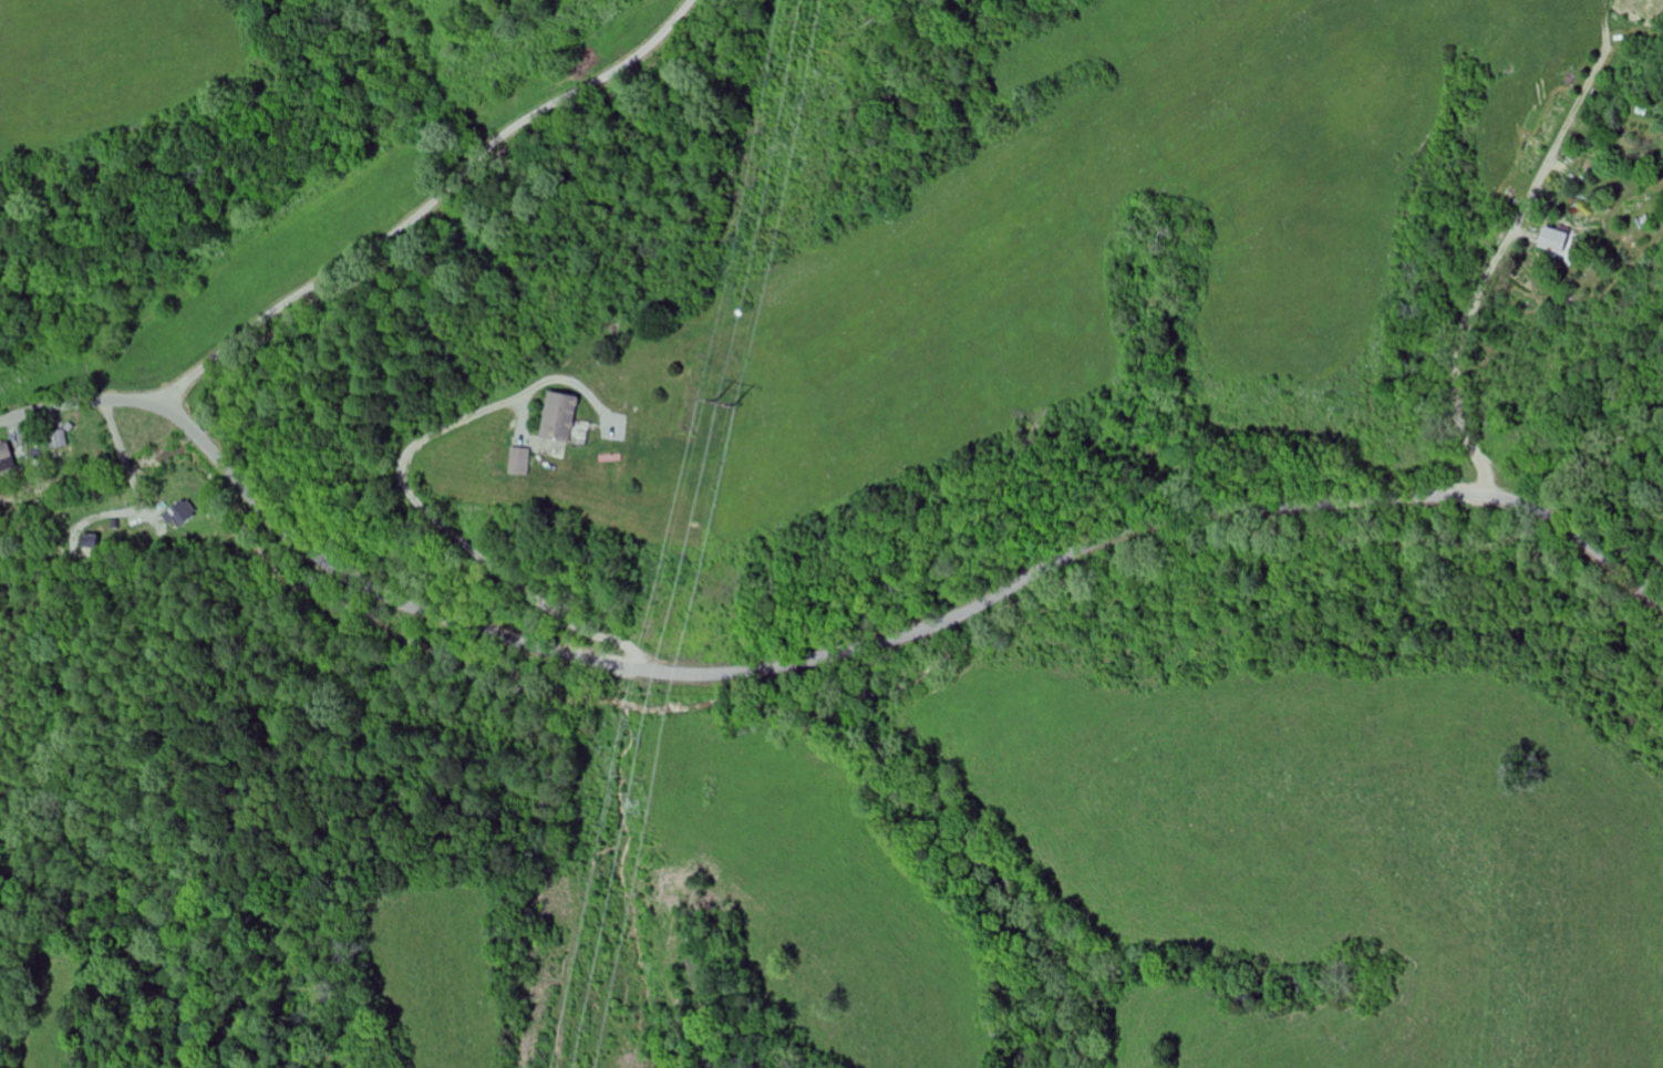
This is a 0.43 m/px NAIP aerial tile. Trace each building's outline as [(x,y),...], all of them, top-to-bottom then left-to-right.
[(1573,235),(1548,227),(1542,247),(1567,254),(1573,235)] [(542,436),(571,442),(580,398),(551,393),(542,436)] [(53,453),(71,449),(67,430),(49,434),(53,453)] [(16,470),(11,445),(0,447),(0,473),(16,470)] [(530,476),(532,449),(512,449),(511,475),(530,476)] [(165,516),(178,530),(196,514),(183,500),(165,516)]
